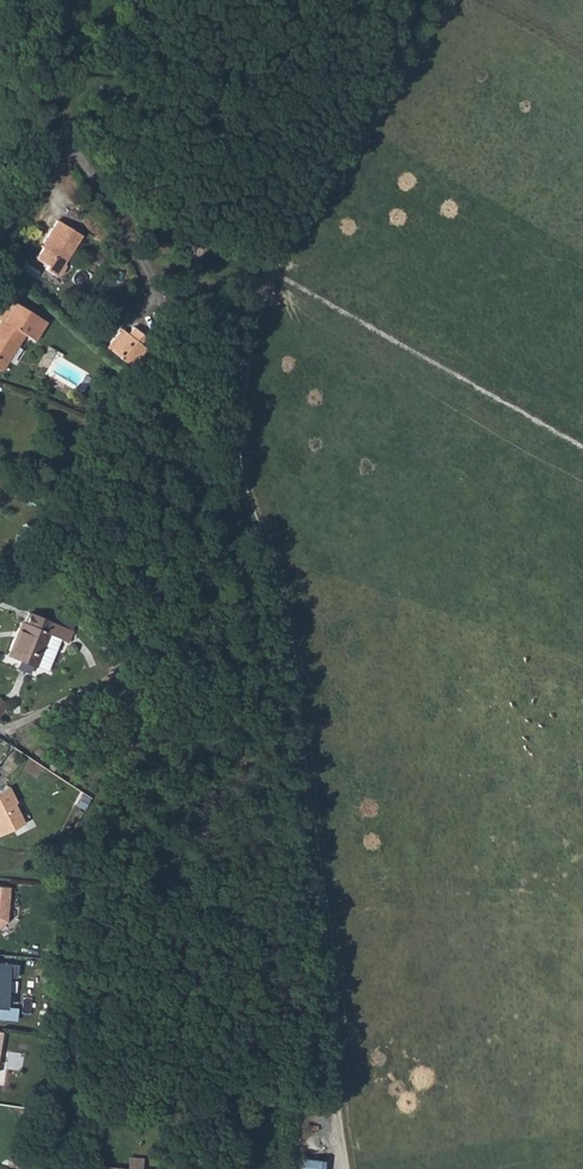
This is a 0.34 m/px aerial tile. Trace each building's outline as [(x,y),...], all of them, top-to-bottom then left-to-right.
[(60,259),(78,231),(55,215),(40,238),(43,240),(34,255),(43,262),(41,265),(52,271),(57,270),(61,263),(60,259)] [(33,338),(45,318),(7,296),(0,308),(0,318),(0,360),(6,363),(26,333),(33,338)] [(105,350),(126,369),(142,350),(122,333),(117,340),(115,337),(105,350)] [(6,658),(34,671),(46,639),(60,644),(66,647),(70,637),(27,617),(21,629),(18,627),(6,658)] [(46,639),(34,671),(47,676),(60,644),(46,639)] [(0,789),(0,834),(23,823),(13,803),(15,802),(7,786),(0,789)] [(5,999),(7,971),(16,971),(17,957),(0,956),(0,999),(5,999)] [(298,1149),(297,1168),(316,1168),(317,1151),(298,1149)]
